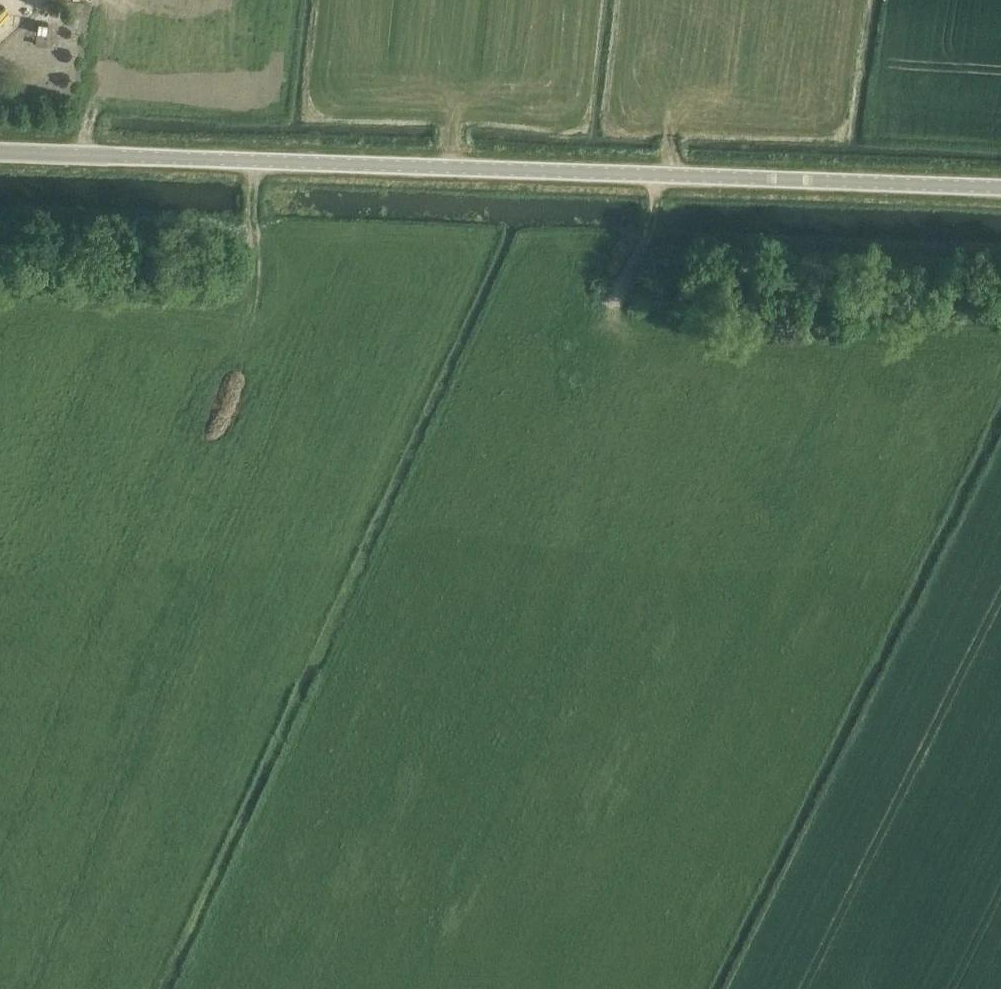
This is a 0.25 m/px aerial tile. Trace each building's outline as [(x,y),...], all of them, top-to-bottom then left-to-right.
[(48,24),(39,22),(37,33),(47,34),(48,24)]
